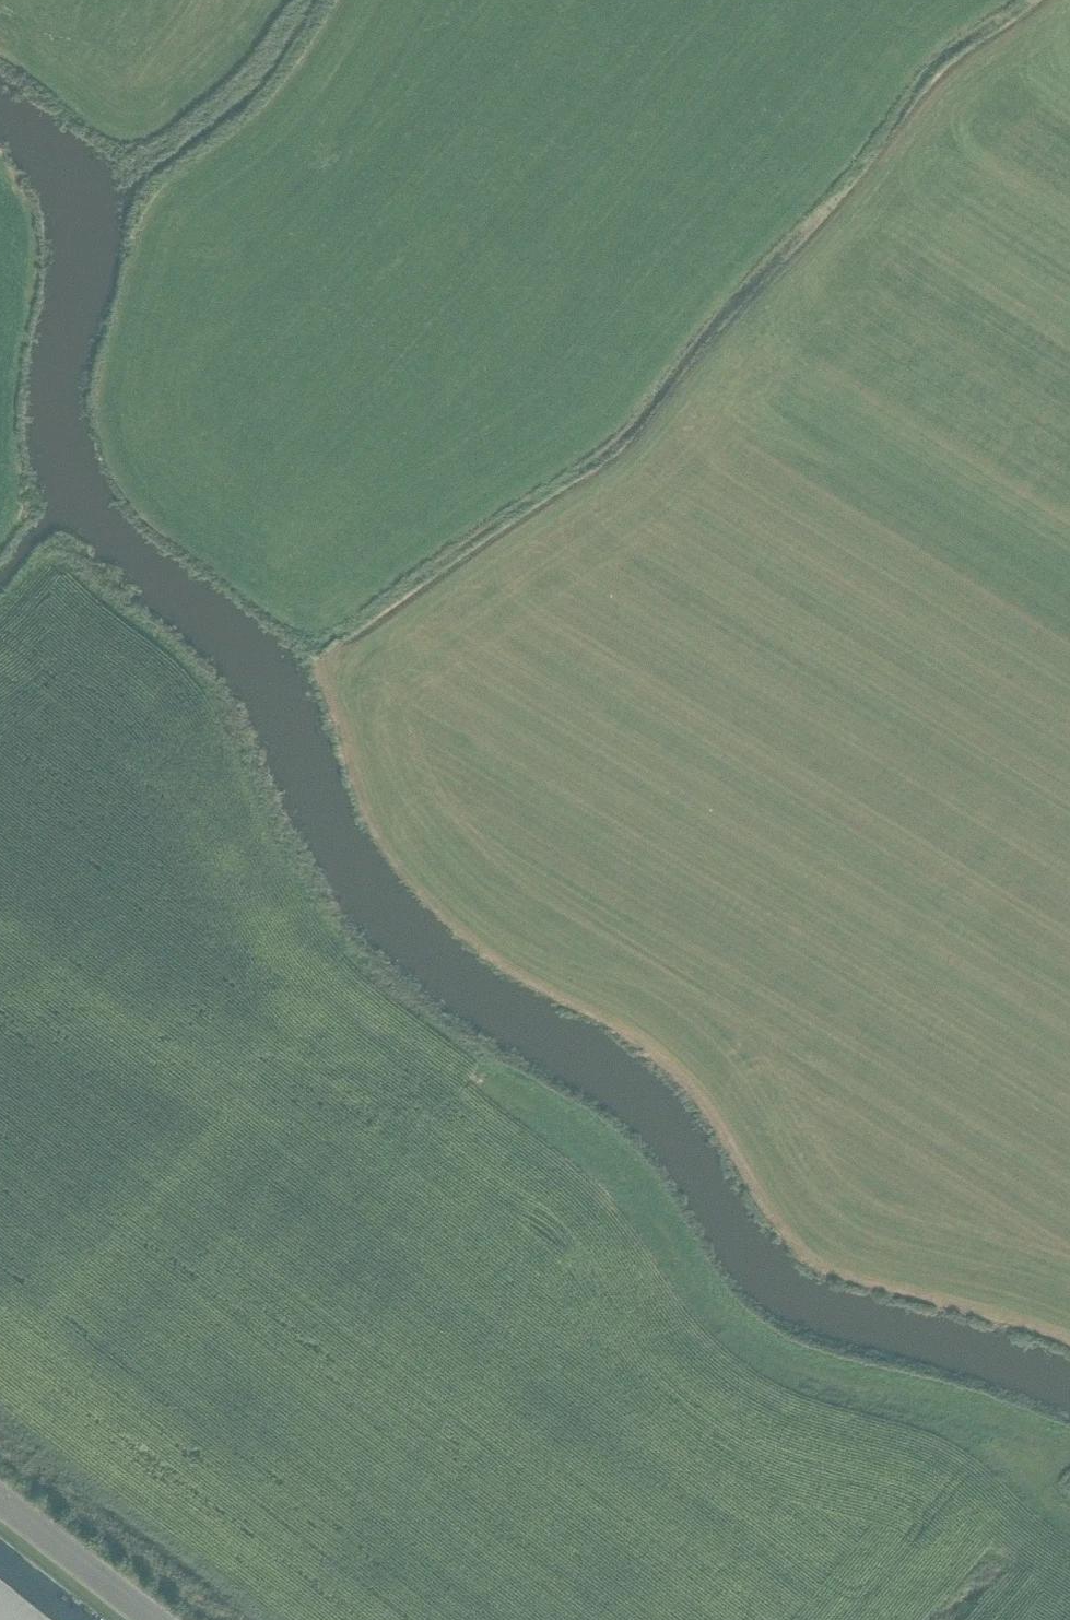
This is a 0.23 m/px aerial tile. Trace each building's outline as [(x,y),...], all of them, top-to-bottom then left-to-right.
[(0,1578),(0,1619),(52,1619),(0,1578)]
